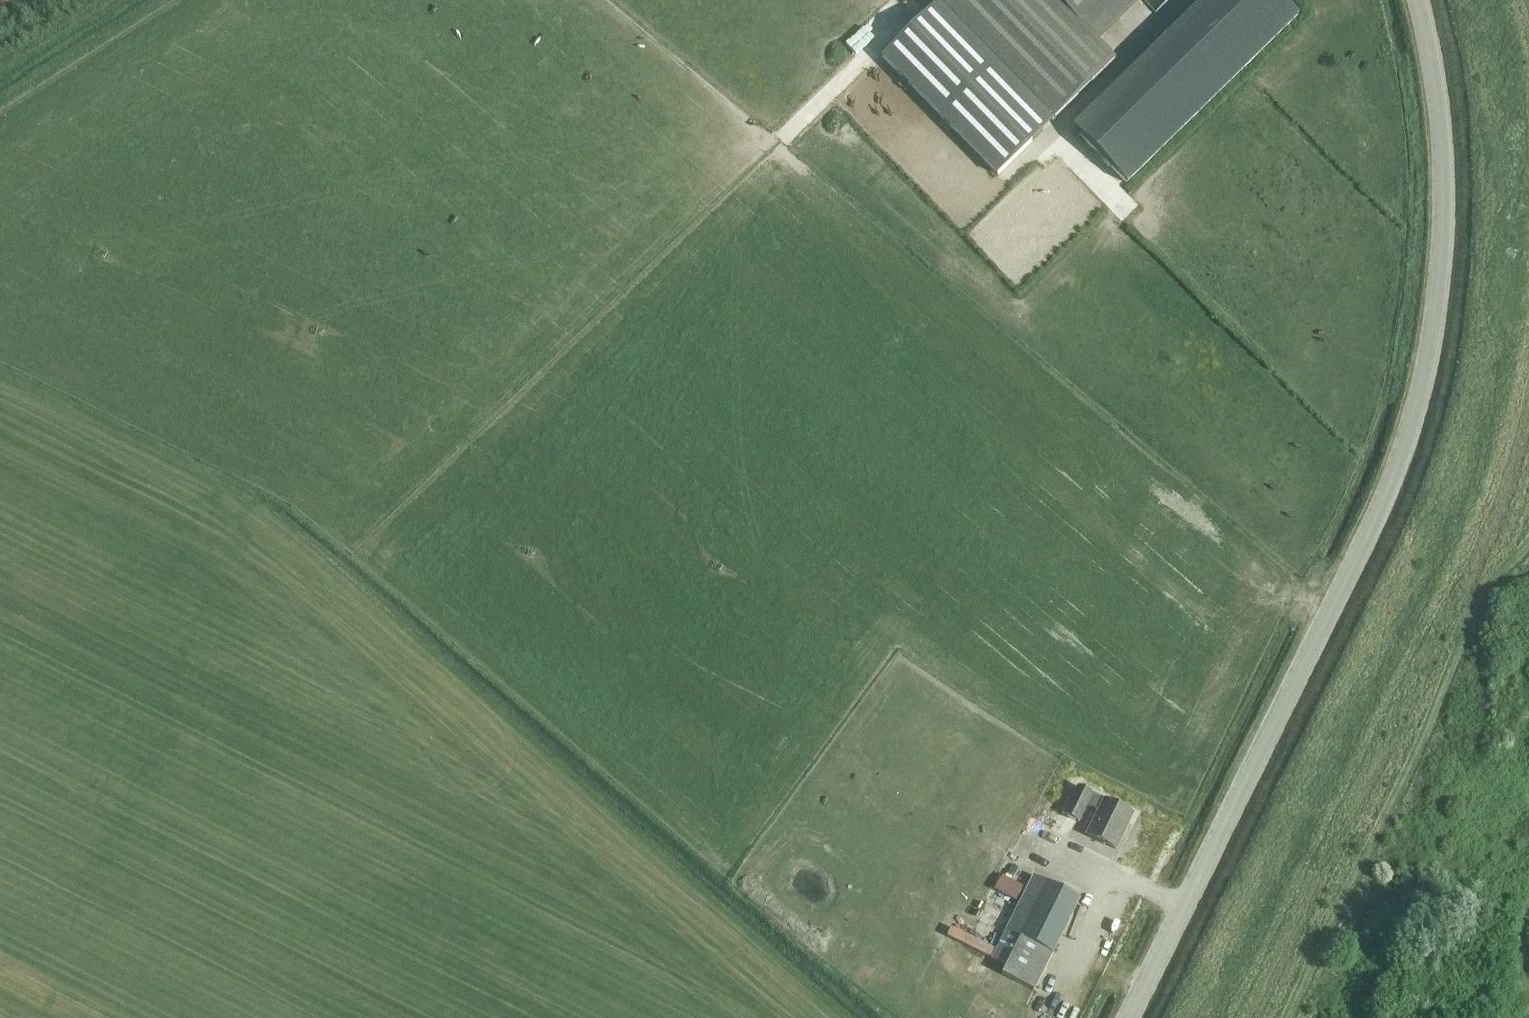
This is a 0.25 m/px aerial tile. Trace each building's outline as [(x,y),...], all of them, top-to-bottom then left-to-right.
[(1087,32),(1119,0),(942,0),(939,2),(1055,121),(1115,60),(1087,32)] [(1073,129),(1126,184),(1298,16),(1282,0),(1206,0),(1073,129)] [(1144,28),(1171,0),(1147,0),(1131,16),(1144,28)] [(1055,121),(939,2),(922,19),(882,58),(997,176),(1039,136),(1055,121)] [(1088,836),(1116,850),(1133,814),(1078,788),(1065,815),(1080,823),(1090,802),(1101,808),(1088,836)] [(1081,899),(1034,876),(993,960),(1007,967),(1004,974),(1035,990),(1081,899)] [(981,898),(958,941),(985,956),(1008,913),(981,898)]
